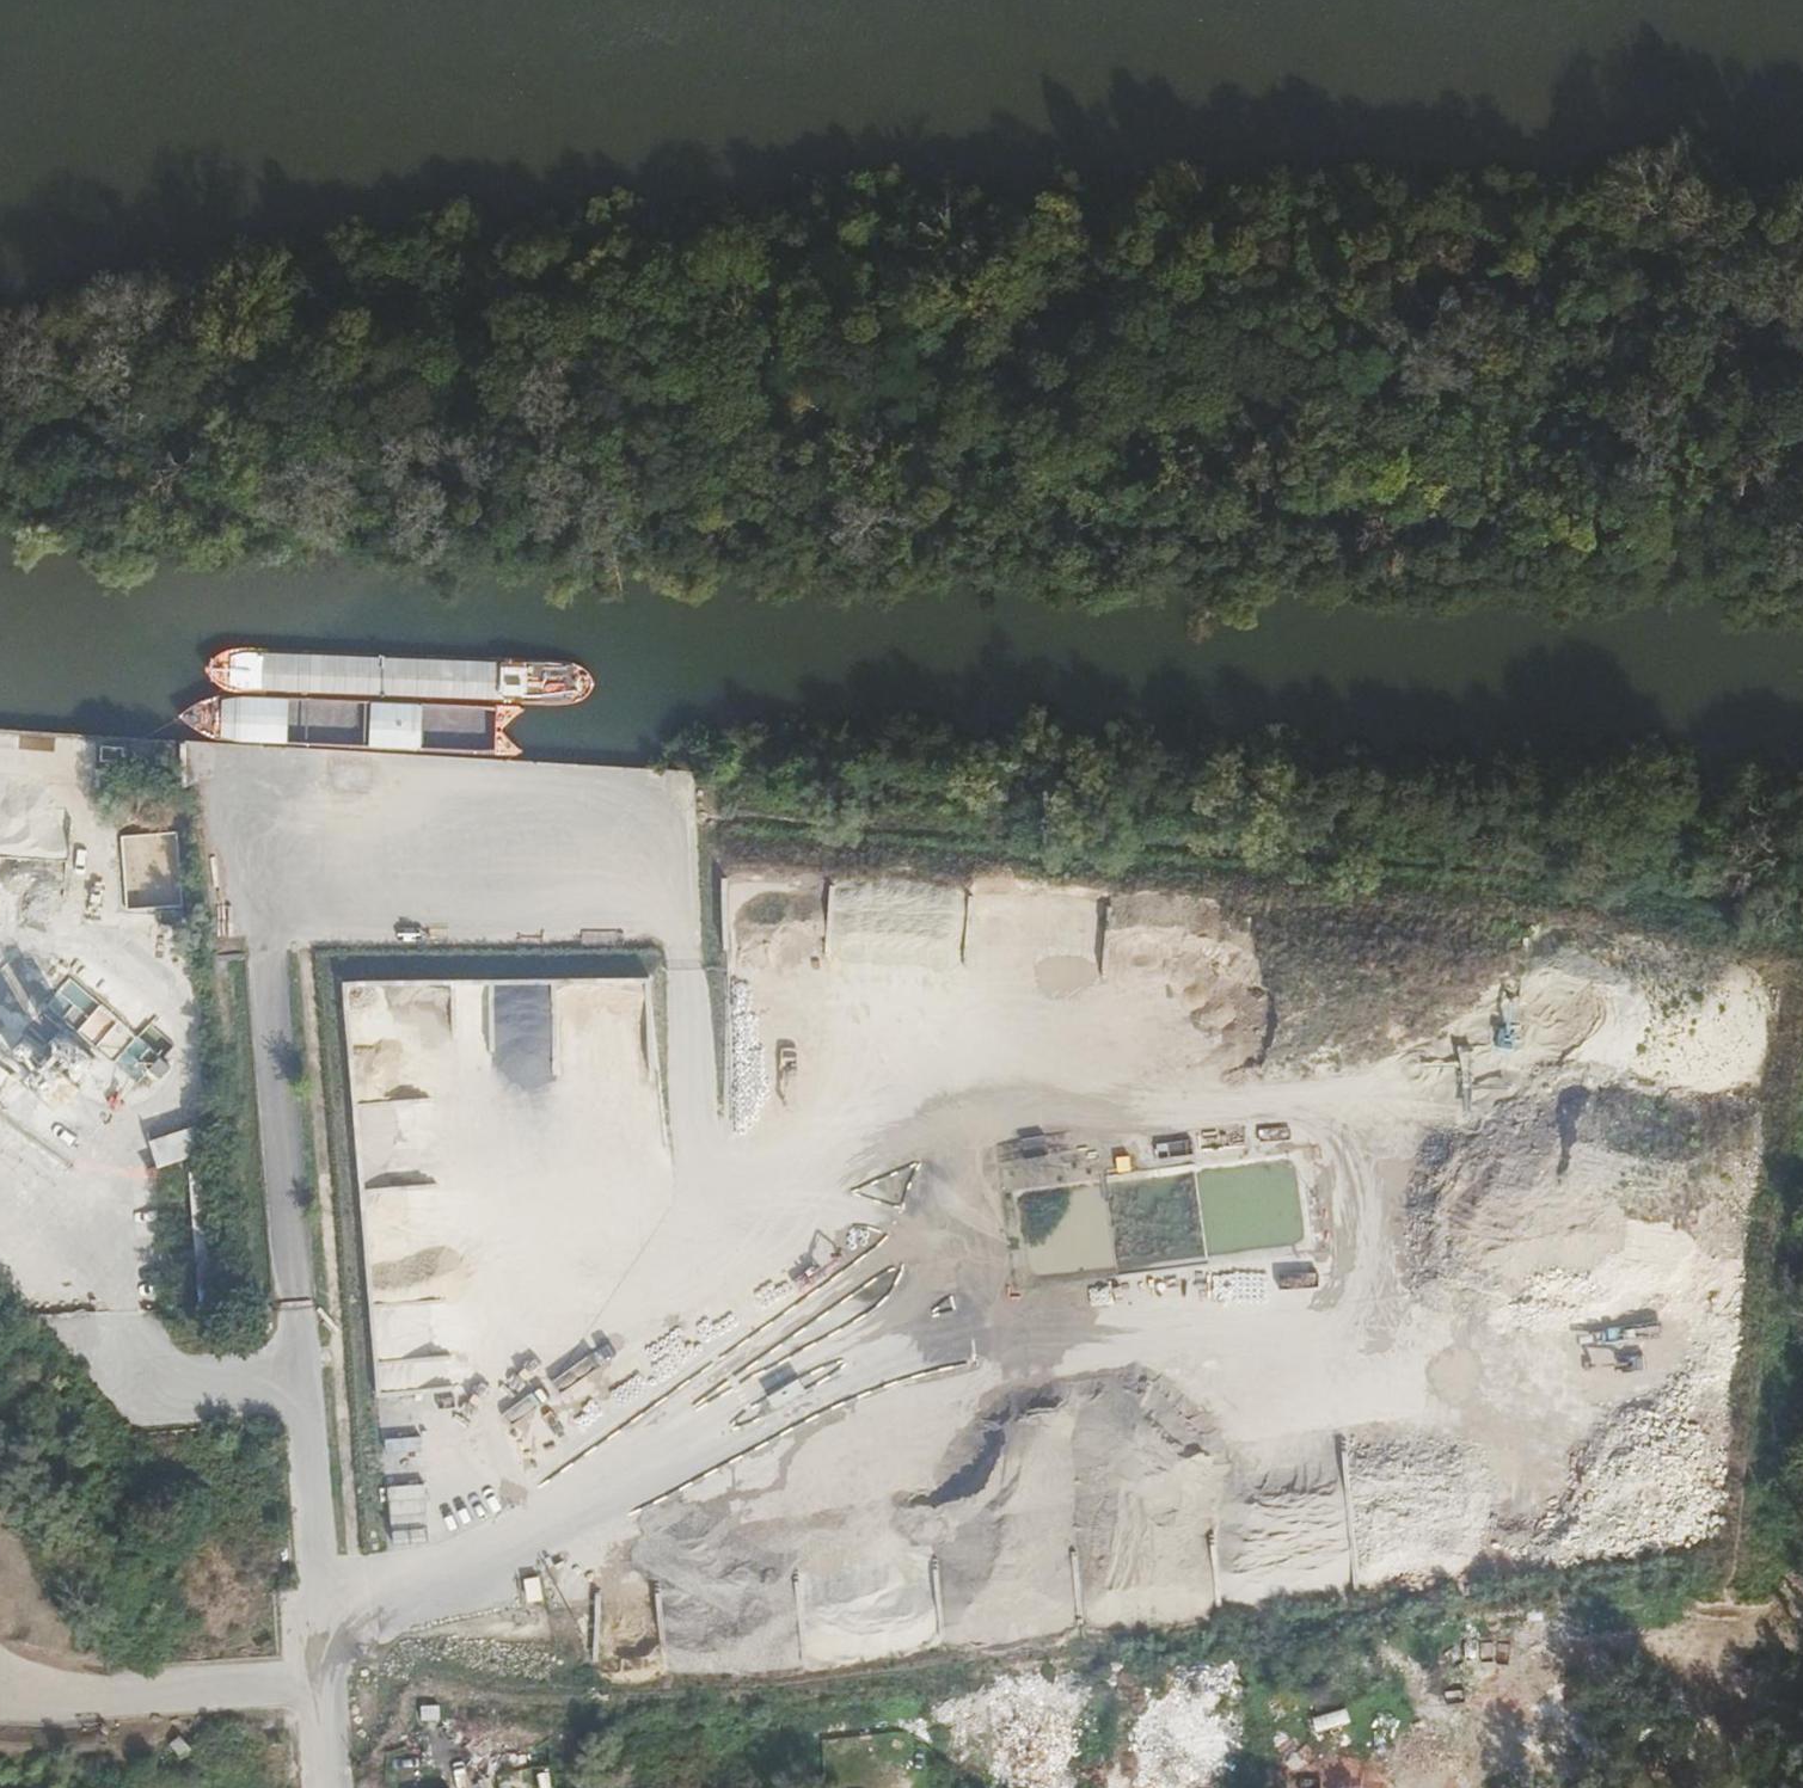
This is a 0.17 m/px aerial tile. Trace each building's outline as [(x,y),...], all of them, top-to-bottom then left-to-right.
[(100,1004),(76,1030),(105,1057),(129,1032),(100,1004)] [(39,1046),(24,1033),(10,1049),(26,1062),(39,1046)] [(10,1069),(0,1062),(0,1083),(10,1069)] [(154,1162),(210,1151),(205,1127),(149,1138),(154,1162)] [(541,1572),(527,1574),(532,1599),(546,1597),(541,1572)] [(178,1733),(168,1742),(180,1754),(190,1746),(178,1733)]
